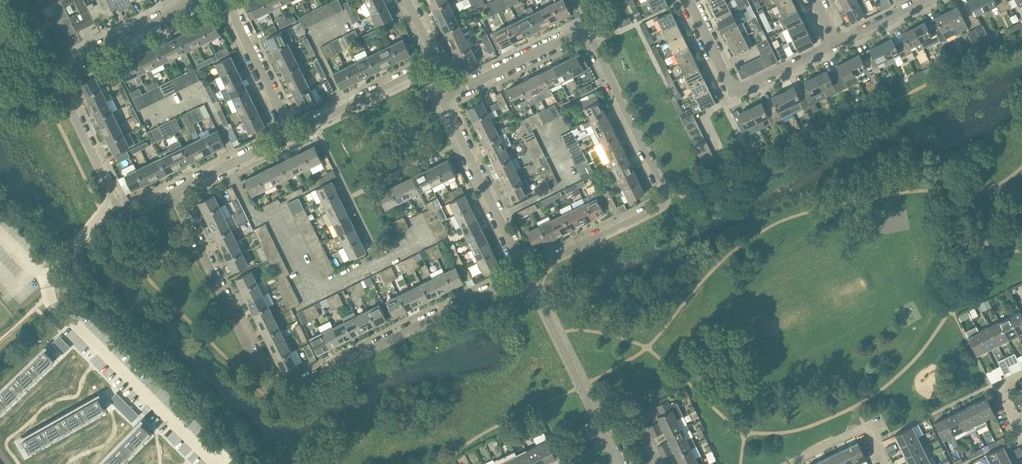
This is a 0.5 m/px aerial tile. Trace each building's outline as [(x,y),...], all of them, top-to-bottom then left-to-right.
[(43,9),(51,5),(53,4),(51,0),(38,0),(43,9)] [(57,38),(68,33),(69,35),(77,31),(70,17),(65,6),(62,0),(60,0),(58,1),(53,4),(51,5),(54,10),(54,11),(56,10),(57,10),(58,12),(47,17),(51,27),(55,33),(57,38)] [(77,31),(84,28),(82,26),(86,24),(88,26),(95,22),(94,20),(87,5),(84,0),(62,0),(65,6),(75,1),(80,12),(70,17),(77,31)] [(98,3),(94,5),(93,2),(87,5),(94,20),(105,15),(106,17),(114,13),(113,11),(107,0),(97,0),(98,3)] [(130,0),(107,0),(113,11),(114,10),(123,5),(125,8),(132,4),(131,2),(130,0)] [(268,11),(263,0),(253,0),(249,2),(256,17),(268,11)] [(268,11),(279,6),(277,0),(263,0),(268,11)] [(339,0),(334,0),(332,1),(338,13),(344,10),(339,0)] [(384,0),(370,0),(366,2),(372,13),(387,6),(384,0)] [(430,4),(433,9),(448,2),(447,0),(427,0),(429,4),(430,4)] [(470,3),(473,8),(485,2),(483,0),(476,0),(470,3)] [(498,0),(494,0),(492,1),(495,8),(497,13),(502,10),(498,0)] [(502,10),(508,7),(505,0),(498,0),(502,10)] [(556,2),(552,4),(560,19),(564,17),(565,18),(569,15),(569,14),(571,13),(570,11),(576,8),(572,0),(555,0),(556,2)] [(666,0),(648,0),(653,10),(653,11),(668,4),(666,0)] [(713,9),(727,2),(731,0),(708,0),(713,9)] [(713,9),(718,20),(732,13),(746,7),(751,5),(748,0),(736,0),(738,4),(730,8),(727,2),(713,9)] [(762,6),(759,0),(754,2),(757,9),(762,6)] [(793,0),(786,0),(777,5),(781,12),(777,14),(779,18),(791,12),(797,9),(793,0)] [(845,9),(864,0),(841,0),(845,9)] [(865,0),(864,0),(845,9),(851,21),(870,11),(865,0)] [(885,9),(892,5),(890,0),(881,0),(885,9)] [(986,9),(982,0),(970,0),(968,1),(975,15),(986,9)] [(990,17),(994,14),(991,7),(997,4),(1000,12),(1007,9),(1002,0),(982,0),(986,9),(990,17)] [(1007,9),(1012,7),(1009,0),(1002,0),(1007,9)] [(338,13),(332,1),(327,4),(332,15),(338,13)] [(347,11),(352,9),(348,1),(344,3),(347,11)] [(497,13),(495,8),(492,1),(486,4),(491,15),(497,13)] [(436,19),(437,18),(438,21),(454,13),(448,2),(433,9),(435,14),(434,14),(436,19)] [(332,15),(327,4),(321,7),(327,18),(332,15)] [(552,4),(541,9),(548,25),(551,23),(551,24),(556,22),(555,21),(560,19),(552,4)] [(756,16),(751,5),(746,7),(748,11),(744,12),(748,20),(751,18),(756,16)] [(387,6),(372,13),(378,25),(393,18),(387,6)] [(531,6),(526,8),(530,15),(537,30),(541,28),(542,29),(546,27),(546,26),(548,25),(541,9),(534,13),(531,6)] [(958,6),(947,11),(957,33),(968,28),(958,6)] [(327,18),(321,7),(315,9),(321,21),(327,18)] [(352,9),(347,11),(351,19),(353,22),(361,19),(359,15),(355,7),(352,9)] [(321,21),(315,9),(310,12),(316,23),(321,21)] [(797,9),(791,12),(779,18),(784,29),(788,27),(802,20),(797,9)] [(663,29),(677,23),(671,11),(659,17),(658,15),(653,18),(655,21),(658,20),(663,29)] [(759,14),(765,25),(769,23),(764,12),(764,11),(759,14)] [(933,25),(941,41),(957,33),(947,11),(935,17),(938,23),(933,25)] [(316,23),(310,12),(304,15),(310,26),(316,23)] [(441,28),(442,28),(444,32),(459,25),(454,13),(438,21),(439,23),(441,28)] [(718,20),(724,31),(738,24),(732,13),(718,20)] [(304,15),(299,18),(301,22),(301,23),(304,29),(310,26),(304,15)] [(537,30),(530,15),(518,21),(525,36),(528,35),(529,35),(533,33),(533,32),(537,30)] [(294,16),(286,20),(289,24),(296,21),(294,16)] [(632,22),(629,16),(618,22),(621,27),(632,22)] [(757,30),(762,27),(756,16),(751,18),(753,23),(751,24),(754,31),(757,30)] [(213,19),(201,25),(209,40),(225,32),(222,27),(218,29),(213,19)] [(289,24),(286,20),(278,24),(281,28),(289,24)] [(397,26),(394,20),(383,26),(385,32),(397,26)] [(794,39),(808,32),(802,20),(788,27),(794,39)] [(268,27),(265,21),(259,24),(262,30),(263,30),(266,36),(277,30),(274,24),(268,27)] [(518,21),(507,26),(514,42),(518,40),(518,41),(523,38),(522,37),(525,36),(518,21)] [(301,22),(293,25),(299,36),(306,33),(304,29),(301,23),(301,22)] [(640,24),(646,37),(651,35),(644,22),(640,24)] [(724,31),(729,43),(736,40),(743,36),(749,33),(743,22),(738,24),(727,30),(724,31)] [(940,41),(941,41),(933,25),(928,28),(925,22),(914,28),(924,48),(929,45),(926,39),(932,36),(934,40),(939,38),(940,41)] [(682,34),(677,23),(663,29),(668,41),(682,34)] [(769,23),(765,25),(768,32),(773,29),(769,23)] [(201,25),(190,31),(197,46),(209,40),(201,25)] [(447,42),(448,41),(449,44),(465,36),(459,25),(444,32),(446,37),(445,37),(447,42)] [(983,25),(975,28),(983,45),(991,42),(983,25)] [(1014,25),(1006,29),(1008,33),(1016,29),(1014,25)] [(507,26),(491,34),(498,49),(506,46),(506,47),(510,44),(514,42),(507,26)] [(757,30),(762,41),(767,38),(762,27),(757,30)] [(267,38),(273,50),(288,43),(293,40),(288,28),(267,38)] [(379,28),(371,32),(373,36),(381,32),(379,28)] [(905,39),(900,41),(910,60),(915,58),(910,47),(915,44),(918,51),(924,48),(914,28),(903,33),(905,39)] [(975,49),(983,45),(975,28),(967,32),(975,49)] [(355,30),(350,32),(355,44),(361,41),(355,30)] [(178,36),(186,52),(197,46),(190,31),(178,36)] [(355,44),(350,32),(344,35),(350,47),(355,44)] [(365,40),(373,36),(371,32),(364,35),(363,35),(365,40)] [(808,32),(794,39),(800,51),(814,44),(808,32)] [(688,45),(682,34),(668,41),(671,47),(666,50),(668,55),(674,52),(688,45)] [(167,42),(174,57),(186,52),(178,36),(167,42)] [(452,51),(453,51),(455,55),(471,48),(465,36),(449,44),(451,46),(450,46),(452,51)] [(749,48),(743,36),(729,43),(735,55),(749,48)] [(303,40),(307,48),(311,46),(308,38),(303,40)] [(338,38),(333,41),(338,52),(344,50),(338,38)] [(489,38),(484,41),(490,54),(496,51),(489,38)] [(767,38),(762,41),(756,44),(759,51),(770,45),(767,38)] [(904,63),(910,60),(900,41),(895,44),(892,38),(881,44),(891,64),(896,62),(893,55),(899,52),(904,63)] [(403,39),(392,45),(399,60),(411,54),(403,39)] [(333,41),(321,47),(326,58),(338,52),(333,41)] [(163,63),(174,57),(167,42),(155,48),(163,63)] [(273,50),(278,62),(294,54),(288,43),(273,50)] [(788,56),(782,44),(776,48),(782,59),(788,56)] [(886,66),(891,64),(881,44),(870,49),(873,55),(868,57),(876,73),(881,71),(877,63),(883,60),(886,66)] [(399,60),(392,45),(380,50),(388,65),(399,60)] [(693,56),(688,45),(674,52),(679,63),(693,56)] [(770,45),(759,51),(762,55),(762,56),(767,53),(773,50),(770,45)] [(311,46),(307,48),(311,55),(315,53),(311,46)] [(230,53),(227,47),(215,53),(218,59),(230,53)] [(657,60),(662,58),(656,47),(652,49),(657,60)] [(144,53),(151,69),(154,73),(165,68),(163,63),(155,48),(144,53)] [(459,65),(460,65),(461,67),(467,64),(471,62),(477,60),(471,48),(455,55),(457,60),(456,61),(459,65)] [(380,50),(368,56),(376,71),(388,65),(380,50)] [(773,50),(767,53),(772,64),(778,61),(773,50)] [(570,58),(566,60),(573,76),(590,67),(582,52),(574,56),(574,55),(570,57),(570,58)] [(151,69),(144,53),(132,59),(140,74),(151,69)] [(766,67),(772,64),(767,53),(762,56),(762,55),(761,56),(766,67)] [(299,66),(294,54),(278,62),(284,73),(299,66)] [(849,60),(859,81),(876,73),(868,57),(862,60),(860,54),(849,60)] [(212,56),(204,60),(206,65),(214,61),(212,56)] [(216,63),(222,75),(237,68),(231,56),(216,63)] [(376,71),(368,56),(357,62),(364,77),(376,71)] [(685,74),(699,68),(693,56),(679,63),(685,74)] [(761,70),(766,67),(761,56),(755,59),(761,70)] [(662,58),(657,60),(663,71),(667,69),(665,65),(662,58)] [(118,68),(123,78),(126,76),(128,80),(135,77),(138,82),(143,80),(140,74),(132,59),(121,65),(122,67),(118,68)] [(749,62),(754,73),(761,70),(755,59),(749,62)] [(199,69),(206,65),(204,60),(196,64),(199,69)] [(574,79),(573,76),(566,60),(562,62),(561,61),(557,64),(557,65),(554,66),(561,81),(568,78),(569,81),(574,79)] [(859,81),(849,60),(837,65),(840,71),(835,73),(843,89),(859,81)] [(314,63),(318,70),(323,68),(319,61),(314,63)] [(357,62),(345,67),(353,82),(364,77),(357,62)] [(749,75),(754,73),(749,62),(743,65),(749,75)] [(95,69),(99,81),(109,77),(104,65),(95,69)] [(749,75),(743,65),(737,68),(742,79),(749,75)] [(932,65),(916,73),(918,77),(934,69),(932,65)] [(290,84),(305,77),(299,66),(284,73),(290,84)] [(542,72),(550,87),(561,81),(554,66),(551,68),(551,67),(546,69),(547,70),(542,72)] [(341,88),(353,82),(345,67),(334,73),(341,88)] [(120,79),(114,68),(108,71),(114,82),(120,79)] [(194,68),(189,71),(194,83),(200,80),(194,68)] [(237,68),(222,75),(227,87),(242,79),(237,68)] [(326,76),(323,68),(318,70),(322,78),(326,76)] [(705,79),(699,68),(685,74),(685,75),(681,77),(686,88),(690,86),(705,79)] [(668,82),(673,80),(667,69),(663,71),(668,82)] [(827,70),(816,76),(827,97),(843,89),(835,73),(830,76),(827,70)] [(183,74),(189,86),(194,83),(189,71),(183,74)] [(531,77),(539,93),(550,87),(542,72),(539,74),(538,73),(534,75),(534,76),(531,77)] [(183,88),(189,86),(183,74),(178,77),(183,88)] [(83,75),(78,78),(81,84),(86,82),(83,75)] [(815,103),(827,97),(816,76),(804,82),(806,87),(802,89),(806,98),(809,103),(814,101),(815,103)] [(86,82),(81,84),(80,84),(86,96),(101,89),(96,77),(86,82)] [(178,91),(183,88),(178,77),(172,79),(178,91)] [(290,84),(295,96),(310,89),(305,77),(290,84)] [(519,83),(529,103),(535,101),(532,96),(539,93),(531,77),(529,79),(528,78),(524,80),(524,81),(519,83)] [(172,94),(178,91),(172,79),(166,82),(172,94)] [(242,79),(227,87),(233,98),(248,91),(242,79)] [(705,79),(690,86),(693,92),(689,95),(691,99),(710,90),(705,79)] [(334,92),(328,80),(323,83),(328,95),(334,92)] [(673,80),(668,82),(672,89),(674,94),(678,92),(673,80)] [(161,85),(166,97),(172,94),(166,82),(161,85)] [(117,85),(121,93),(126,91),(122,83),(117,85)] [(515,104),(521,101),(523,106),(529,103),(519,83),(515,85),(514,85),(510,87),(510,88),(504,91),(508,100),(512,98),(515,104)] [(579,88),(582,94),(594,89),(591,83),(579,88)] [(155,88),(161,99),(166,97),(161,85),(155,88)] [(209,95),(214,93),(210,85),(206,88),(209,95)] [(799,110),(795,103),(801,100),(794,86),(783,92),(793,112),(794,113),(799,110)] [(155,102),(161,99),(155,88),(150,90),(155,102)] [(582,94),(579,88),(573,91),(576,97),(582,94)] [(86,96),(92,108),(107,100),(101,89),(86,96)] [(316,100),(310,89),(295,96),(301,108),(316,100)] [(144,93),(150,105),(155,102),(150,90),(144,93)] [(716,102),(710,90),(691,99),(694,105),(698,102),(702,109),(716,102)] [(126,91),(121,93),(125,101),(130,99),(126,91)] [(233,98),(238,109),(254,102),(248,91),(233,98)] [(470,116),(471,116),(473,120),(488,112),(495,109),(501,106),(507,103),(501,92),(495,95),(498,101),(486,107),(482,101),(467,109),(469,111),(468,111),(470,116)] [(671,96),(676,107),(680,105),(678,99),(680,98),(678,93),(678,92),(674,94),(671,96)] [(775,104),(770,107),(777,121),(783,118),(782,117),(793,112),(783,92),(772,97),(775,104)] [(139,96),(144,107),(150,105),(144,93),(139,96)] [(218,101),(214,93),(209,95),(213,103),(218,101)] [(600,102),(597,95),(581,103),(590,120),(605,112),(602,107),(603,106),(601,102),(600,102)] [(139,110),(144,107),(139,96),(133,99),(139,110)] [(92,108),(97,119),(113,112),(107,100),(92,108)] [(254,102),(238,109),(244,121),(259,114),(254,102)] [(751,108),(761,129),(766,126),(763,119),(768,117),(772,123),(777,121),(770,107),(765,109),(761,102),(751,108)] [(510,109),(507,103),(501,106),(504,112),(510,109)] [(550,106),(550,107),(556,118),(560,116),(556,106),(555,104),(550,106)] [(680,105),(676,107),(682,119),(686,117),(683,112),(680,105)] [(133,116),(137,114),(133,106),(129,108),(133,116)] [(199,121),(204,118),(199,107),(193,109),(199,121)] [(543,110),(549,121),(556,118),(550,107),(543,110)] [(221,118),(225,116),(221,108),(217,111),(221,118)] [(761,129),(751,108),(739,113),(742,119),(736,121),(747,142),(752,140),(746,128),(752,125),(755,132),(761,129)] [(193,109),(181,115),(191,134),(196,131),(193,124),(199,121),(193,109)] [(488,112),(473,120),(475,124),(474,125),(476,129),(477,129),(479,132),(494,124),(491,118),(498,115),(495,109),(488,112)] [(805,112),(803,113),(811,129),(819,126),(818,124),(818,123),(817,122),(811,109),(805,112)] [(538,112),(544,124),(549,121),(543,110),(538,112)] [(118,123),(113,112),(97,119),(103,131),(118,123)] [(538,126),(544,124),(538,112),(532,115),(538,126)] [(605,112),(590,120),(582,123),(585,128),(587,127),(590,134),(595,132),(611,124),(610,122),(611,122),(608,117),(608,118),(605,112)] [(693,113),(686,117),(682,119),(685,125),(696,120),(693,113)] [(137,114),(133,116),(136,124),(141,122),(137,114)] [(259,114),(244,121),(250,133),(255,130),(257,130),(265,125),(259,114)] [(528,121),(532,129),(538,126),(532,115),(526,117),(527,117),(519,121),(520,125),(524,123),(528,121)] [(229,124),(225,116),(221,118),(225,126),(229,124)] [(176,118),(170,120),(176,132),(181,129),(176,118)] [(170,135),(176,132),(170,120),(164,123),(170,135)] [(688,131),(699,126),(696,120),(685,125),(688,131)] [(528,132),(532,129),(528,121),(524,123),(528,132)] [(124,135),(118,123),(103,131),(109,142),(124,135)] [(481,139),(482,139),(484,143),(506,132),(510,130),(508,126),(504,127),(503,127),(497,130),(494,124),(479,132),(480,135),(479,135),(481,139)] [(612,127),(611,124),(595,132),(601,143),(616,135),(614,131),(615,131),(613,126),(612,127)] [(158,126),(153,129),(158,141),(164,138),(158,126)] [(255,130),(258,137),(262,135),(266,133),(263,126),(263,127),(257,130),(255,130)] [(691,137),(702,131),(699,126),(688,131),(691,137)] [(238,139),(232,127),(226,130),(232,142),(238,139)] [(153,143),(158,141),(153,129),(147,132),(153,143)] [(787,141),(803,133),(801,130),(801,129),(793,133),(793,134),(791,135),(789,132),(784,135),(787,141)] [(225,145),(218,130),(206,136),(213,151),(225,145)] [(561,135),(564,141),(575,135),(573,130),(561,135)] [(524,142),(536,137),(533,131),(522,137),(524,142)] [(693,143),(704,137),(702,131),(691,137),(693,143)] [(487,152),(488,151),(490,154),(505,147),(512,144),(506,132),(484,143),(486,147),(485,147),(487,152)] [(129,146),(124,135),(109,142),(115,154),(129,146)] [(564,141),(566,146),(578,140),(575,135),(564,141)] [(618,139),(616,135),(601,143),(606,154),(622,147),(620,143),(621,143),(619,138),(618,139)] [(206,136),(194,141),(202,157),(213,151),(206,136)] [(536,137),(524,142),(527,148),(539,142),(536,137)] [(707,143),(704,137),(693,143),(696,149),(707,143)] [(578,140),(566,146),(569,151),(581,146),(578,140)] [(202,157),(194,141),(183,147),(190,162),(202,157)] [(149,146),(147,142),(139,145),(141,150),(149,146)] [(529,153),(541,147),(539,142),(527,148),(529,153)] [(710,149),(707,143),(696,149),(699,154),(710,149)] [(141,150),(139,145),(131,149),(134,153),(141,150)] [(303,151),(310,166),(322,161),(315,145),(303,151)] [(569,151),(572,157),(583,151),(581,146),(569,151)] [(190,162),(183,147),(171,153),(179,168),(190,162)] [(492,162),(493,162),(495,165),(510,158),(514,156),(512,152),(508,153),(505,147),(490,154),(491,157),(490,158),(492,162)] [(538,157),(539,158),(545,155),(541,147),(529,153),(533,159),(538,157)] [(610,161),(606,162),(608,167),(627,158),(626,155),(627,154),(624,150),(622,147),(606,154),(610,161)] [(764,153),(761,147),(751,152),(754,158),(764,153)] [(158,154),(160,158),(167,173),(179,168),(171,153),(170,149),(158,154)] [(713,155),(710,149),(699,154),(702,161),(713,155)] [(128,151),(116,157),(119,163),(130,157),(128,151)] [(291,157),(299,172),(310,166),(303,151),(291,157)] [(586,157),(583,151),(572,157),(574,163),(586,157)] [(539,158),(542,165),(537,168),(539,173),(551,167),(545,155),(539,158)] [(287,178),(299,172),(291,157),(280,163),(287,178)] [(577,168),(589,163),(586,157),(574,163),(577,168)] [(167,173),(160,158),(148,164),(156,179),(167,173)] [(498,174),(499,174),(501,177),(516,170),(510,158),(495,165),(497,169),(496,170),(498,174)] [(627,158),(608,167),(611,173),(615,171),(618,177),(633,169),(631,166),(632,165),(630,161),(629,161),(627,158)] [(448,159),(436,165),(443,180),(455,175),(448,159)] [(287,178),(280,163),(268,168),(276,183),(287,178)] [(592,168),(589,163),(577,168),(580,174),(592,168)] [(156,179),(148,164),(137,169),(144,185),(156,179)] [(424,171),(432,186),(443,180),(436,165),(424,171)] [(545,178),(549,188),(559,183),(551,167),(539,173),(542,179),(545,178)] [(268,168),(257,174),(264,189),(276,183),(268,168)] [(580,174),(583,180),(595,174),(592,168),(580,174)] [(119,179),(126,193),(144,185),(137,169),(125,175),(125,176),(119,179)] [(633,169),(618,177),(623,188),(639,181),(637,177),(638,177),(635,172),(635,173),(633,169)] [(503,185),(504,184),(506,189),(522,181),(516,170),(501,177),(502,180),(501,180),(503,185)] [(420,192),(432,186),(424,171),(413,176),(420,192)] [(252,195),(264,189),(257,174),(245,180),(252,195)] [(317,180),(319,184),(327,180),(325,176),(317,180)] [(420,192),(413,176),(401,182),(409,197),(420,192)] [(510,199),(511,199),(513,201),(515,205),(526,199),(525,195),(533,191),(527,180),(522,182),(522,181),(506,189),(509,194),(508,195),(510,199)] [(311,191),(317,203),(322,200),(338,193),(332,181),(311,191)] [(640,184),(639,181),(623,188),(629,201),(630,201),(636,198),(645,193),(643,189),(644,188),(641,184),(640,184)] [(390,188),(397,203),(409,197),(401,182),(390,188)] [(578,188),(576,184),(568,187),(571,191),(573,190),(575,195),(580,193),(578,188)] [(238,198),(232,186),(227,189),(232,200),(238,198)] [(461,187),(450,193),(452,198),(464,192),(461,187)] [(397,203),(390,188),(378,193),(386,209),(397,203)] [(602,192),(605,197),(611,194),(608,189),(602,192)] [(288,199),(296,195),(294,191),(286,195),(288,199)] [(560,191),(552,195),(555,199),(563,195),(560,191)] [(583,198),(586,203),(593,218),(598,216),(598,217),(603,215),(602,214),(605,213),(600,204),(604,202),(598,191),(583,198)] [(452,198),(450,193),(449,192),(444,195),(447,201),(452,198)] [(328,212),(343,204),(338,193),(322,200),(328,212)] [(605,197),(611,209),(617,206),(611,194),(605,197)] [(205,214),(220,207),(214,195),(199,202),(205,214)] [(450,202),(456,214),(471,207),(465,195),(456,199),(450,202)] [(549,202),(555,199),(552,195),(541,200),(545,208),(551,206),(549,202)] [(290,209),(302,203),(299,197),(287,203),(290,209)] [(237,212),(244,209),(238,198),(231,201),(237,212)] [(278,198),(271,202),(273,207),(280,203),(278,198)] [(636,198),(630,201),(633,207),(639,204),(636,198)] [(429,209),(435,206),(432,201),(426,203),(429,209)] [(265,211),(273,207),(271,202),(263,206),(265,211)] [(293,214),(304,209),(302,203),(290,209),(293,214)] [(529,206),(532,212),(538,209),(535,203),(529,206)] [(586,203),(574,209),(582,224),(585,223),(585,224),(590,221),(589,220),(593,218),(586,203)] [(334,223),(349,216),(343,204),(328,212),(334,223)] [(423,212),(426,218),(438,212),(436,209),(435,206),(429,209),(423,212)] [(532,212),(529,206),(518,212),(521,218),(532,212)] [(210,225),(226,218),(220,207),(205,214),(210,225)] [(456,214),(461,226),(477,218),(471,207),(456,214)] [(237,212),(243,224),(249,221),(244,209),(237,212)] [(304,209),(293,214),(295,220),(307,214),(304,209)] [(582,224),(574,209),(563,214),(570,230),(575,227),(575,228),(580,226),(579,225),(582,224)] [(429,223),(440,218),(438,212),(426,218),(429,223)] [(307,214),(295,220),(298,225),(310,220),(307,214)] [(563,214),(551,220),(559,235),(561,234),(561,235),(566,233),(565,232),(570,230),(563,214)] [(355,227),(349,216),(334,223),(339,235),(355,227)] [(403,217),(398,219),(403,231),(409,228),(403,217)] [(216,237),(231,230),(226,218),(210,225),(216,237)] [(443,223),(440,218),(429,223),(431,229),(443,223)] [(461,226),(467,237),(482,230),(477,218),(461,226)] [(398,234),(403,231),(398,219),(392,222),(398,234)] [(298,225),(301,231),(312,225),(310,220),(298,225)] [(551,220),(539,226),(547,241),(552,239),(553,239),(557,237),(557,236),(559,235),(551,220)] [(256,235),(268,229),(265,223),(254,229),(256,235)] [(434,234),(446,229),(443,223),(431,229),(434,234)] [(315,231),(312,225),(301,231),(304,237),(315,231)] [(539,226),(528,232),(535,247),(538,246),(538,247),(542,244),(542,243),(547,241),(539,226)] [(345,246),(360,239),(355,227),(339,235),(345,246)] [(259,241),(271,235),(268,229),(256,235),(259,241)] [(449,234),(446,229),(434,234),(437,240),(449,234)] [(231,230),(216,237),(222,249),(237,241),(231,230)] [(482,230),(467,237),(473,249),(488,241),(482,230)] [(306,242),(318,236),(315,231),(304,237),(306,242)] [(262,246),(273,240),(271,235),(259,241),(262,246)] [(309,248),(321,242),(318,236),(306,242),(309,248)] [(360,239),(345,246),(351,258),(366,251),(360,239)] [(276,246),(273,240),(262,246),(265,252),(276,246)] [(222,249),(227,260),(243,253),(237,241),(222,249)] [(473,249),(478,260),(493,253),(488,241),(473,249)] [(309,248),(312,253),(323,248),(321,242),(309,248)] [(432,246),(437,258),(443,255),(437,244),(432,246)] [(267,257),(279,252),(276,246),(265,252),(267,257)] [(420,252),(424,258),(429,256),(432,261),(437,258),(432,246),(420,252)] [(451,249),(455,257),(459,255),(455,247),(451,249)] [(315,259),(326,253),(323,248),(312,253),(315,259)] [(282,257),(279,252),(267,257),(270,263),(282,257)] [(243,253),(227,260),(233,272),(248,264),(243,253)] [(315,259),(317,264),(329,259),(326,253),(315,259)] [(493,253),(478,260),(484,272),(499,264),(493,253)] [(414,255),(409,258),(414,269),(420,267),(414,255)] [(463,263),(459,255),(455,257),(459,265),(463,263)] [(273,268),(284,263),(282,257),(270,263),(273,268)] [(414,269),(409,258),(403,261),(409,272),(414,269)] [(320,270),(332,264),(329,259),(317,264),(320,270)] [(284,263),(273,268),(275,274),(287,268),(284,263)] [(334,270),(332,264),(320,270),(323,276),(334,270)] [(386,269),(391,281),(397,278),(391,266),(386,269)] [(444,272),(452,288),(464,282),(456,266),(444,272)] [(472,278),(467,266),(460,269),(466,281),(472,278)] [(278,280),(287,276),(290,274),(287,268),(275,274),(278,280)] [(236,279),(242,290),(261,281),(256,269),(252,271),(236,279)] [(386,283),(391,281),(386,269),(380,272),(386,283)] [(433,278),(440,293),(452,288),(444,272),(433,278)] [(289,281),(287,276),(278,280),(275,281),(278,287),(289,281)] [(429,299),(440,293),(433,278),(421,283),(429,299)] [(261,281),(242,290),(248,302),(263,294),(258,283),(262,281),(261,281)] [(292,287),(289,281),(278,287),(280,293),(292,287)] [(361,281),(355,284),(361,296),(366,293),(361,281)] [(417,305),(429,299),(421,283),(410,289),(417,305)] [(355,298),(361,296),(355,284),(349,287),(355,298)] [(283,298),(295,292),(292,287),(280,293),(283,298)] [(398,295),(406,310),(417,305),(410,289),(398,295)] [(297,298),(295,292),(283,298),(286,304),(297,298)] [(338,292),(332,295),(338,307),(343,304),(338,292)] [(253,313),(269,306),(263,294),(248,302),(253,313)] [(338,307),(332,295),(326,298),(332,310),(338,307)] [(406,310),(398,295),(386,300),(394,316),(406,310)] [(300,304),(297,298),(286,304),(289,309),(300,304)] [(984,301),(978,304),(982,311),(988,308),(984,301)] [(314,304),(309,307),(315,318),(320,315),(314,304)] [(379,304),(368,310),(375,325),(387,320),(379,304)] [(259,325),(274,317),(269,306),(253,313),(259,325)] [(315,318),(309,307),(303,309),(309,321),(315,318)] [(978,315),(974,308),(969,310),(973,317),(978,315)] [(356,315),(364,331),(375,325),(368,310),(356,315)] [(1018,334),(1021,333),(1021,315),(1021,312),(1020,311),(1010,317),(1018,334)] [(352,337),(364,331),(356,315),(354,312),(343,317),(345,321),(352,337)] [(265,336),(280,329),(274,317),(259,325),(265,336)] [(1008,339),(1018,334),(1010,317),(999,322),(1008,339)] [(341,342),(352,337),(345,321),(333,327),(341,342)] [(989,327),(998,344),(1008,339),(999,322),(989,327)] [(341,342),(333,327),(321,332),(329,348),(341,342)] [(988,349),(998,344),(989,327),(979,332),(988,349)] [(286,340),(280,329),(265,336),(270,348),(286,340)] [(307,340),(303,332),(299,334),(303,342),(307,340)] [(317,354),(329,348),(321,332),(310,338),(317,354)] [(988,349),(979,332),(968,337),(978,356),(978,354),(988,349)] [(60,335),(52,342),(63,354),(71,347),(60,335)] [(286,340),(270,348),(276,359),(298,349),(298,348),(291,352),(286,340)] [(314,355),(309,343),(303,346),(309,358),(314,355)] [(0,393),(0,413),(55,359),(46,349),(0,393)] [(276,359),(282,371),(289,367),(292,373),(300,370),(297,364),(303,360),(298,349),(291,352),(276,359)] [(1018,370),(1021,368),(1021,365),(1017,357),(1013,359),(1018,370)] [(140,415),(117,392),(110,399),(132,422),(140,415)] [(986,397),(976,402),(985,420),(995,414),(986,395),(985,396),(986,397)] [(99,397),(23,439),(30,452),(106,409),(99,397)] [(651,432),(684,416),(677,402),(674,401),(669,404),(668,400),(657,405),(662,414),(658,416),(660,422),(658,423),(657,422),(648,427),(651,432)] [(974,425),(985,420),(976,402),(965,407),(974,425)] [(955,412),(964,430),(974,425),(965,407),(955,412)] [(945,417),(954,435),(964,430),(955,412),(945,417)] [(689,426),(684,416),(651,432),(653,437),(662,433),(662,432),(665,431),(667,436),(689,426)] [(943,440),(954,435),(945,417),(934,422),(943,440)] [(100,463),(120,463),(151,432),(142,422),(100,463)] [(526,423),(520,426),(522,431),(529,428),(526,423)] [(698,433),(702,431),(705,429),(702,424),(696,427),(698,433)] [(686,439),(693,435),(689,426),(667,436),(670,441),(667,442),(658,446),(660,451),(686,439)] [(895,435),(900,445),(918,436),(913,426),(894,435),(894,436),(895,435)] [(918,436),(900,445),(905,456),(923,447),(918,436)] [(537,445),(546,462),(556,457),(548,439),(537,445)] [(691,448),(686,439),(660,451),(663,457),(672,452),(674,450),(677,455),(691,448)] [(847,447),(856,463),(857,463),(867,459),(862,450),(857,440),(857,442),(847,447)] [(546,462),(537,445),(527,449),(534,463),(543,463),(546,462)] [(990,463),(993,463),(1009,456),(1004,446),(986,455),(990,463)] [(843,463),(856,463),(847,447),(837,452),(843,463)] [(909,463),(914,463),(928,457),(923,447),(905,456),(909,463)] [(696,458),(691,448),(677,455),(679,460),(677,462),(676,461),(670,463),(684,463),(696,458)] [(521,463),(534,463),(527,449),(516,455),(521,463)] [(976,455),(974,451),(972,452),(970,449),(966,451),(969,458),(976,455)] [(837,452),(827,457),(830,463),(843,463),(837,452)] [(508,463),(521,463),(516,455),(506,460),(508,463)] [(928,457),(914,463),(937,463),(932,455),(928,457)]
